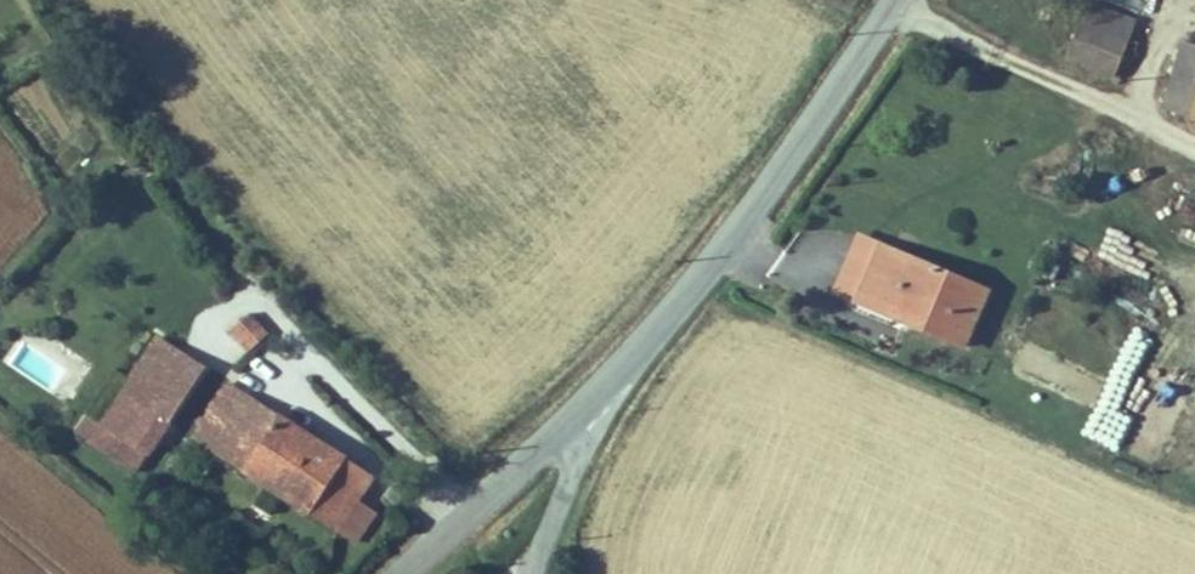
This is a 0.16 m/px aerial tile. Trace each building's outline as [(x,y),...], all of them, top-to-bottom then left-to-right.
[(1173,30),(1123,9),(1114,29),(1164,51),(1173,30)] [(1164,51),(1114,29),(1100,63),(1149,84),(1164,51)] [(1037,264),(932,216),(907,270),(1012,318),(1037,264)] [(251,353),(270,331),(248,311),(228,333),(251,353)] [(189,334),(158,378),(205,411),(236,366),(189,334)] [(158,378),(118,436),(165,468),(205,411),(158,378)] [(262,379),(227,434),(372,531),(409,477),(262,379)] [(1130,453),(1147,393),(1115,384),(1098,445),(1130,453)] [(1158,392),(1128,459),(1159,473),(1190,406),(1158,392)]
